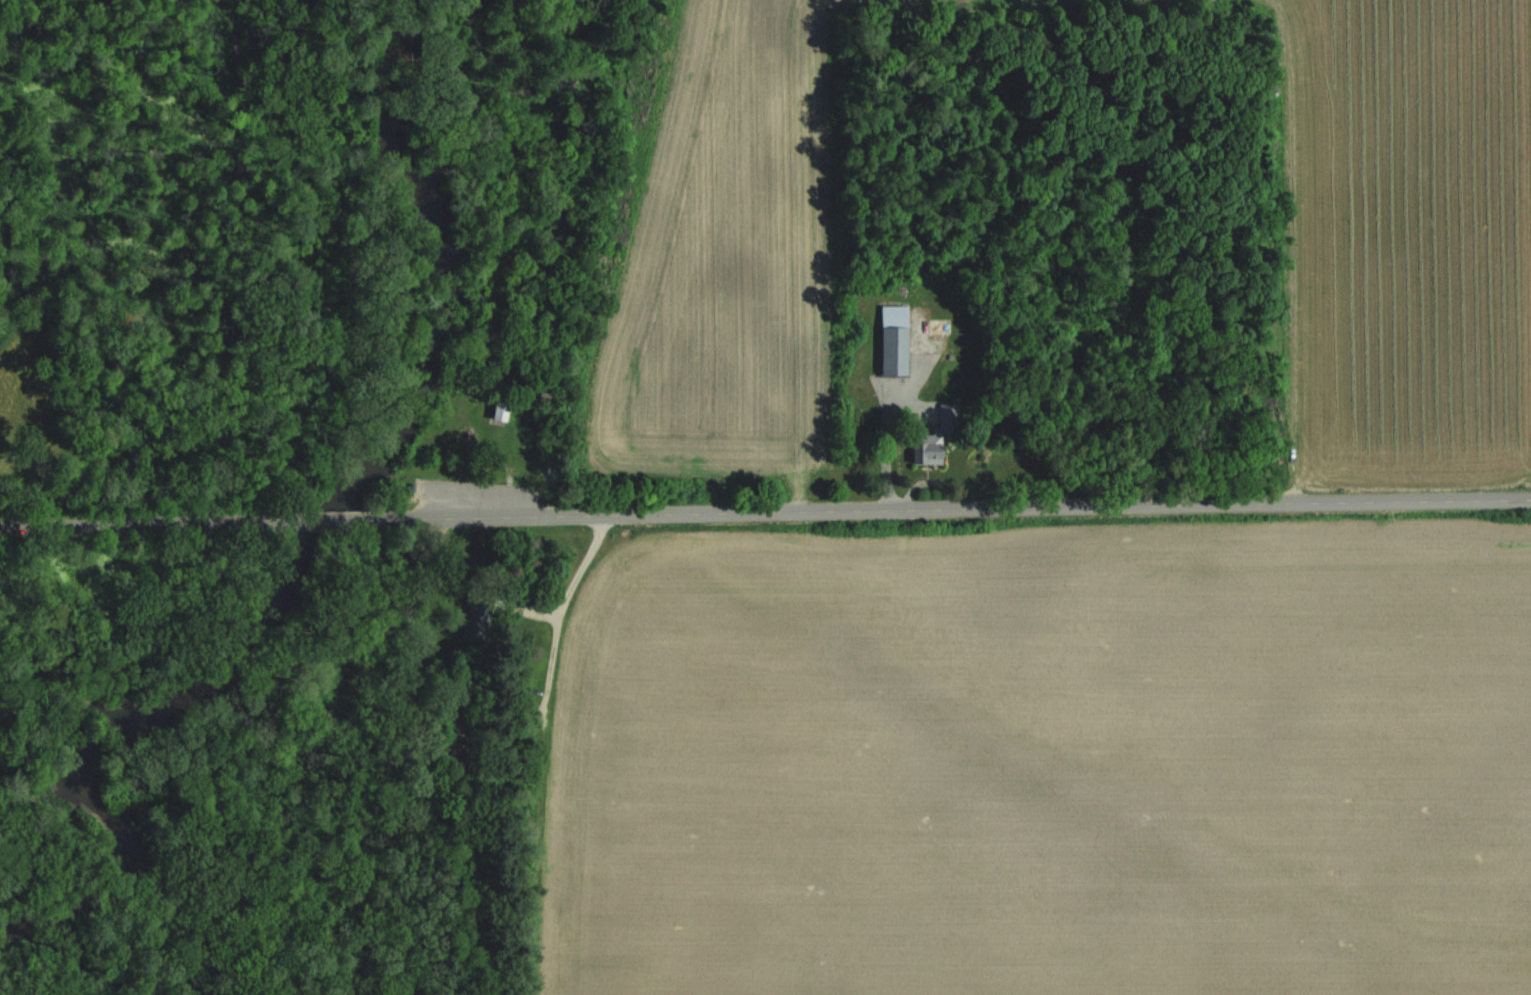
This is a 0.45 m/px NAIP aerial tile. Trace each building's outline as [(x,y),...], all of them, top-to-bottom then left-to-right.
[(875,374),(902,374),(902,305),(876,305),(875,374)] [(486,419),(501,422),(505,399),(491,396),(486,419)] [(907,433),(907,464),(941,464),(941,433),(958,433),(958,404),(928,404),(929,433),(907,433)]
